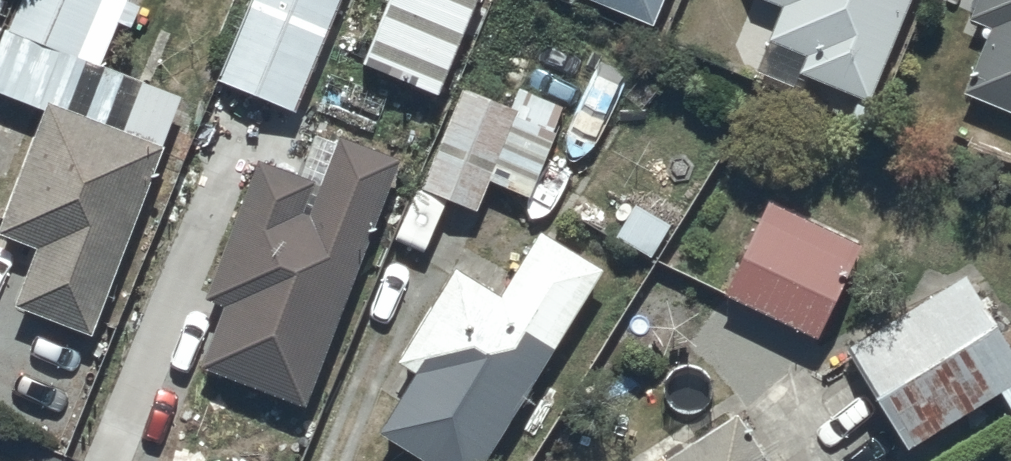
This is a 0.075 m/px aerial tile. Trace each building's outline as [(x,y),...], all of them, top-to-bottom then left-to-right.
[(123,0),(14,0),(4,26),(99,63),(123,0)] [(336,0),(246,0),(217,72),(294,103),(336,0)] [(361,54),(436,89),(474,0),(384,0),(361,54)] [(661,0),(609,0),(654,18),(661,0)] [(905,0),(777,0),(781,1),(769,32),(807,47),(799,66),(869,94),(905,0)] [(971,13),(992,21),(964,91),(1010,109),(1010,0),(976,0),(971,13)] [(477,203),(489,174),(529,191),(565,104),(524,87),(517,104),(462,82),(421,180),(477,203)] [(0,218),(0,227),(36,241),(13,299),(89,328),(163,138),(47,93),(0,218)] [(305,400),(401,152),(339,128),(336,134),(315,126),(299,168),(260,153),(205,295),(222,301),(200,360),(305,400)] [(859,242),(767,193),(725,280),(813,327),(859,242)] [(458,261),(399,353),(403,356),(382,389),(396,399),(380,424),(437,460),(477,460),(604,264),(542,224),(500,288),(458,261)] [(849,342),(908,443),(999,386),(1010,406),(1010,342),(965,269),(849,342)] [(645,460),(771,460),(737,407),(645,460)]
